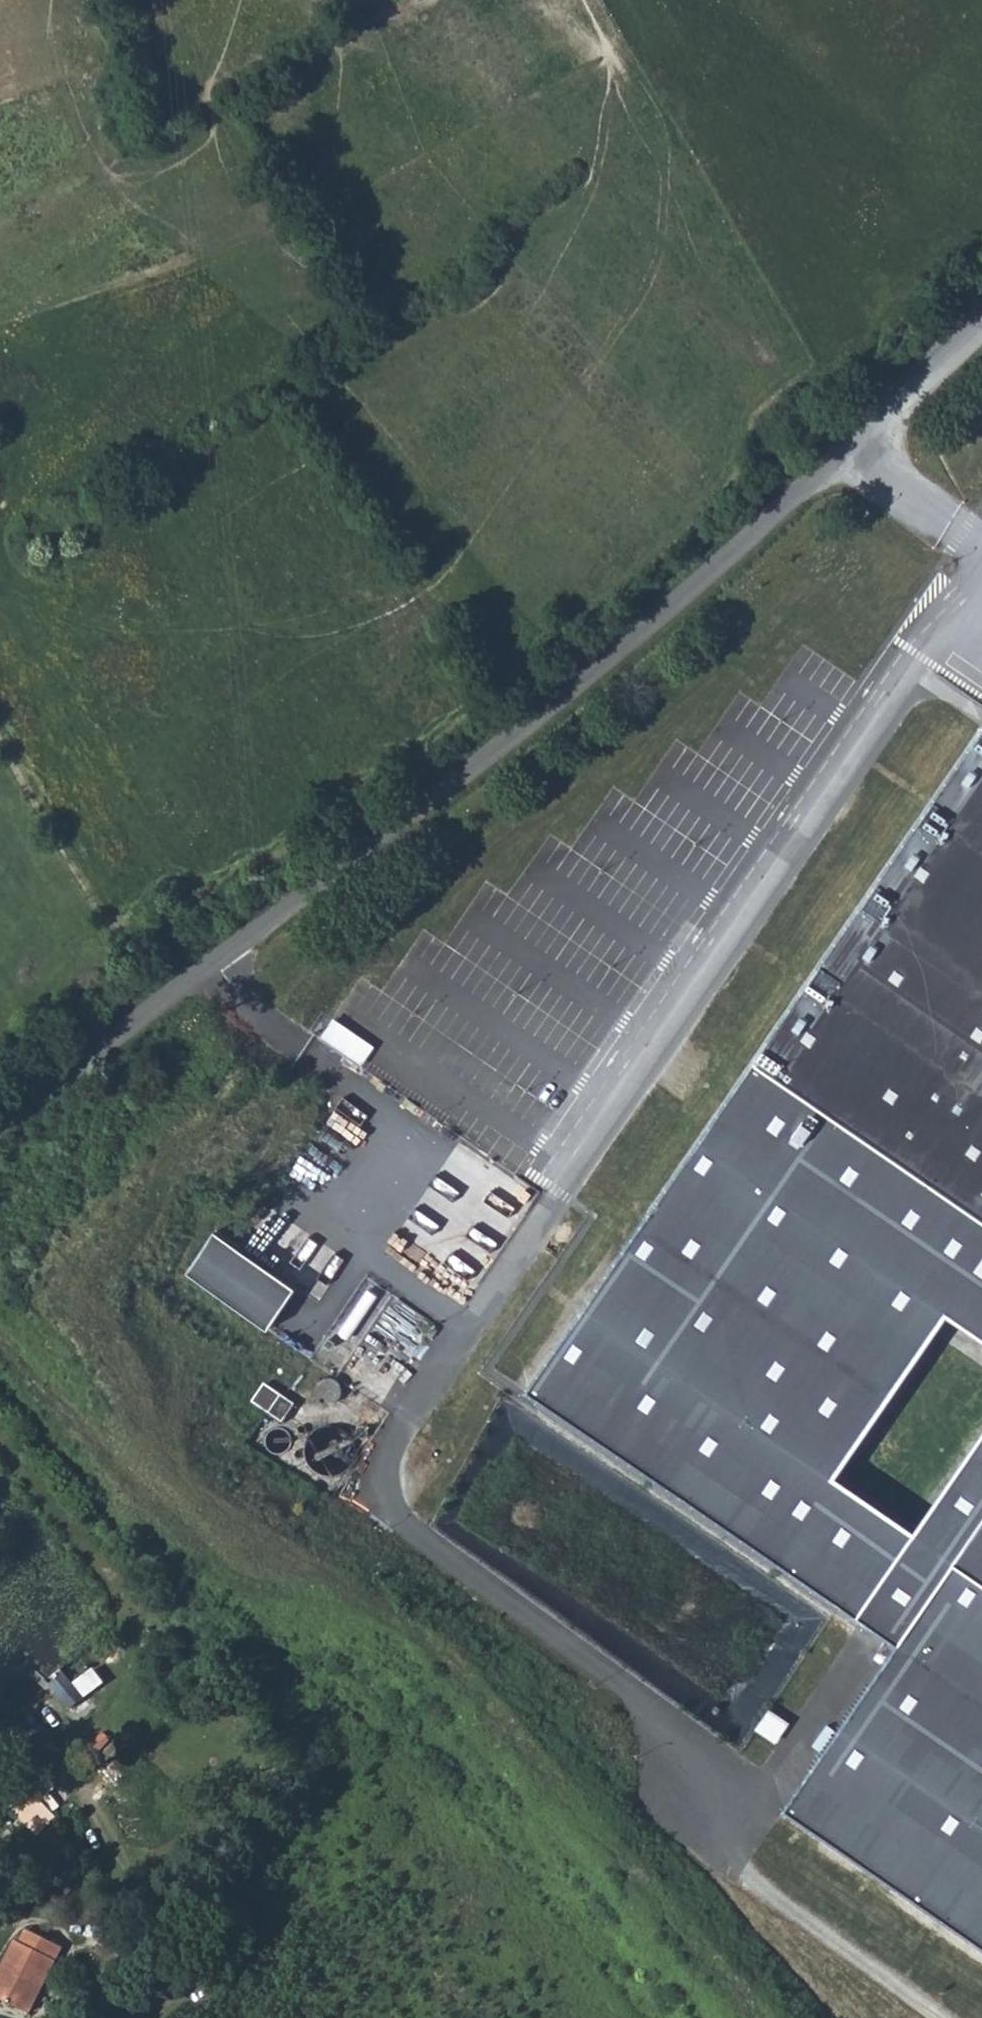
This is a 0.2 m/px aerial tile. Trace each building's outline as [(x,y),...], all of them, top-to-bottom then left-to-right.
[(792,1807),(981,1939),(981,738),(855,926),(534,1389),(902,1642),(792,1807)] [(191,1274),(274,1327),(301,1284),(217,1232),(191,1274)] [(286,1400),(273,1417),(288,1427),(301,1409),(286,1400)] [(354,1429),(322,1428),(321,1468),(353,1468),(354,1429)] [(695,1718),(747,1749),(759,1728),(781,1741),(793,1720),(774,1709),(830,1615),(801,1598),(736,1707),(711,1692),(695,1718)] [(9,1807),(0,1796),(0,1815),(9,1807)] [(22,1939),(17,1939),(3,1963),(0,1969),(0,1994),(28,2009),(63,1945),(30,1927),(22,1939)]
